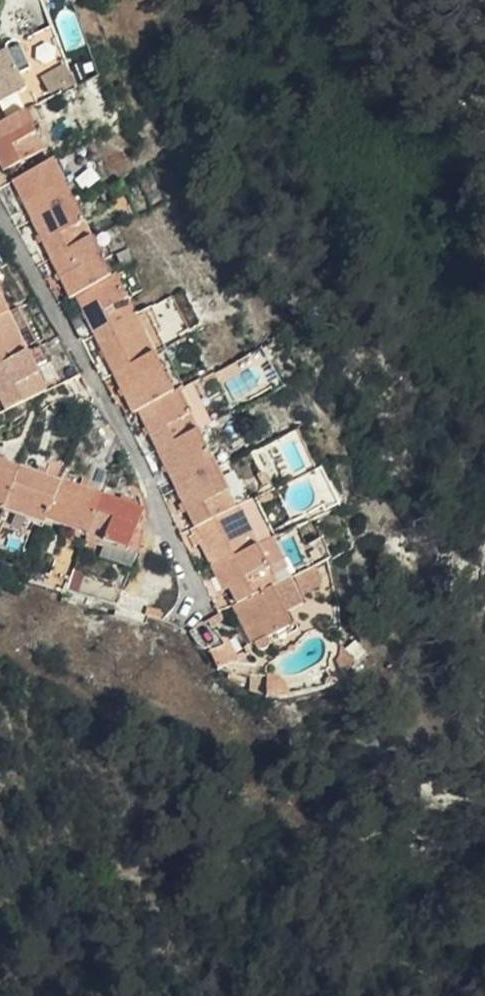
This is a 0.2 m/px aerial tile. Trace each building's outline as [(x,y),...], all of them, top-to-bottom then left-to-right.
[(48,23),(32,31),(36,39),(52,31),(48,23)] [(36,39),(32,31),(21,37),(50,96),(77,83),(52,31),(36,39)] [(25,90),(17,73),(30,66),(20,43),(18,41),(12,40),(8,43),(6,47),(6,51),(0,54),(0,102),(25,90)] [(24,110),(0,122),(0,159),(4,168),(42,151),(24,110)] [(140,408),(197,526),(200,524),(204,532),(219,564),(230,588),(238,604),(234,606),(242,623),(253,645),(256,651),(260,652),(263,651),(265,648),(266,644),(264,640),(287,629),(290,631),(293,629),(293,627),(292,626),(289,625),(283,613),(299,605),(288,580),(277,586),(268,570),(257,546),(238,507),(234,508),(225,491),(238,485),(227,463),(215,469),(196,430),(178,390),(171,394),(152,354),(134,316),(115,275),(110,278),(107,271),(53,161),(14,179),(71,296),(77,293),(134,411),(140,408)] [(122,222),(136,216),(121,182),(107,188),(122,222)] [(125,262),(107,271),(110,278),(115,275),(128,269),(125,262)] [(8,284),(0,268),(0,289),(8,284)] [(7,410),(44,391),(35,371),(49,363),(41,346),(25,352),(16,332),(29,327),(19,308),(7,313),(0,298),(0,395),(7,410)] [(147,310),(134,316),(152,354),(165,348),(147,310)] [(165,348),(152,354),(171,394),(178,390),(184,388),(165,348)] [(221,381),(240,373),(237,363),(216,372),(221,381)] [(184,388),(178,390),(196,430),(211,423),(193,383),(184,388)] [(106,419),(106,418),(99,423),(114,444),(118,437),(106,419)] [(44,524),(46,519),(105,543),(99,558),(130,570),(136,555),(127,552),(143,512),(138,498),(130,495),(126,506),(62,480),(60,484),(0,460),(0,506),(44,524)] [(262,489),(268,486),(262,473),(256,476),(262,489)] [(247,502),(238,485),(225,491),(234,508),(238,507),(247,502)] [(200,524),(197,526),(192,529),(196,536),(204,532),(200,524)] [(257,546),(268,570),(275,566),(264,543),(257,546)] [(230,588),(219,564),(212,568),(224,591),(230,588)] [(316,574),(314,567),(298,574),(301,582),(316,574)] [(66,590),(115,605),(121,588),(74,572),(66,590)] [(146,609),(143,619),(162,623),(163,616),(159,614),(159,612),(146,609)] [(253,645),(242,623),(234,626),(245,649),(253,645)] [(213,664),(217,671),(237,661),(227,639),(215,634),(211,626),(191,636),(197,645),(201,649),(209,666),(213,664)] [(265,697),(266,679),(250,677),(249,693),(265,697)] [(266,678),(266,679),(265,697),(265,699),(288,697),(288,693),(284,686),(281,681),(274,678),(266,678)]
